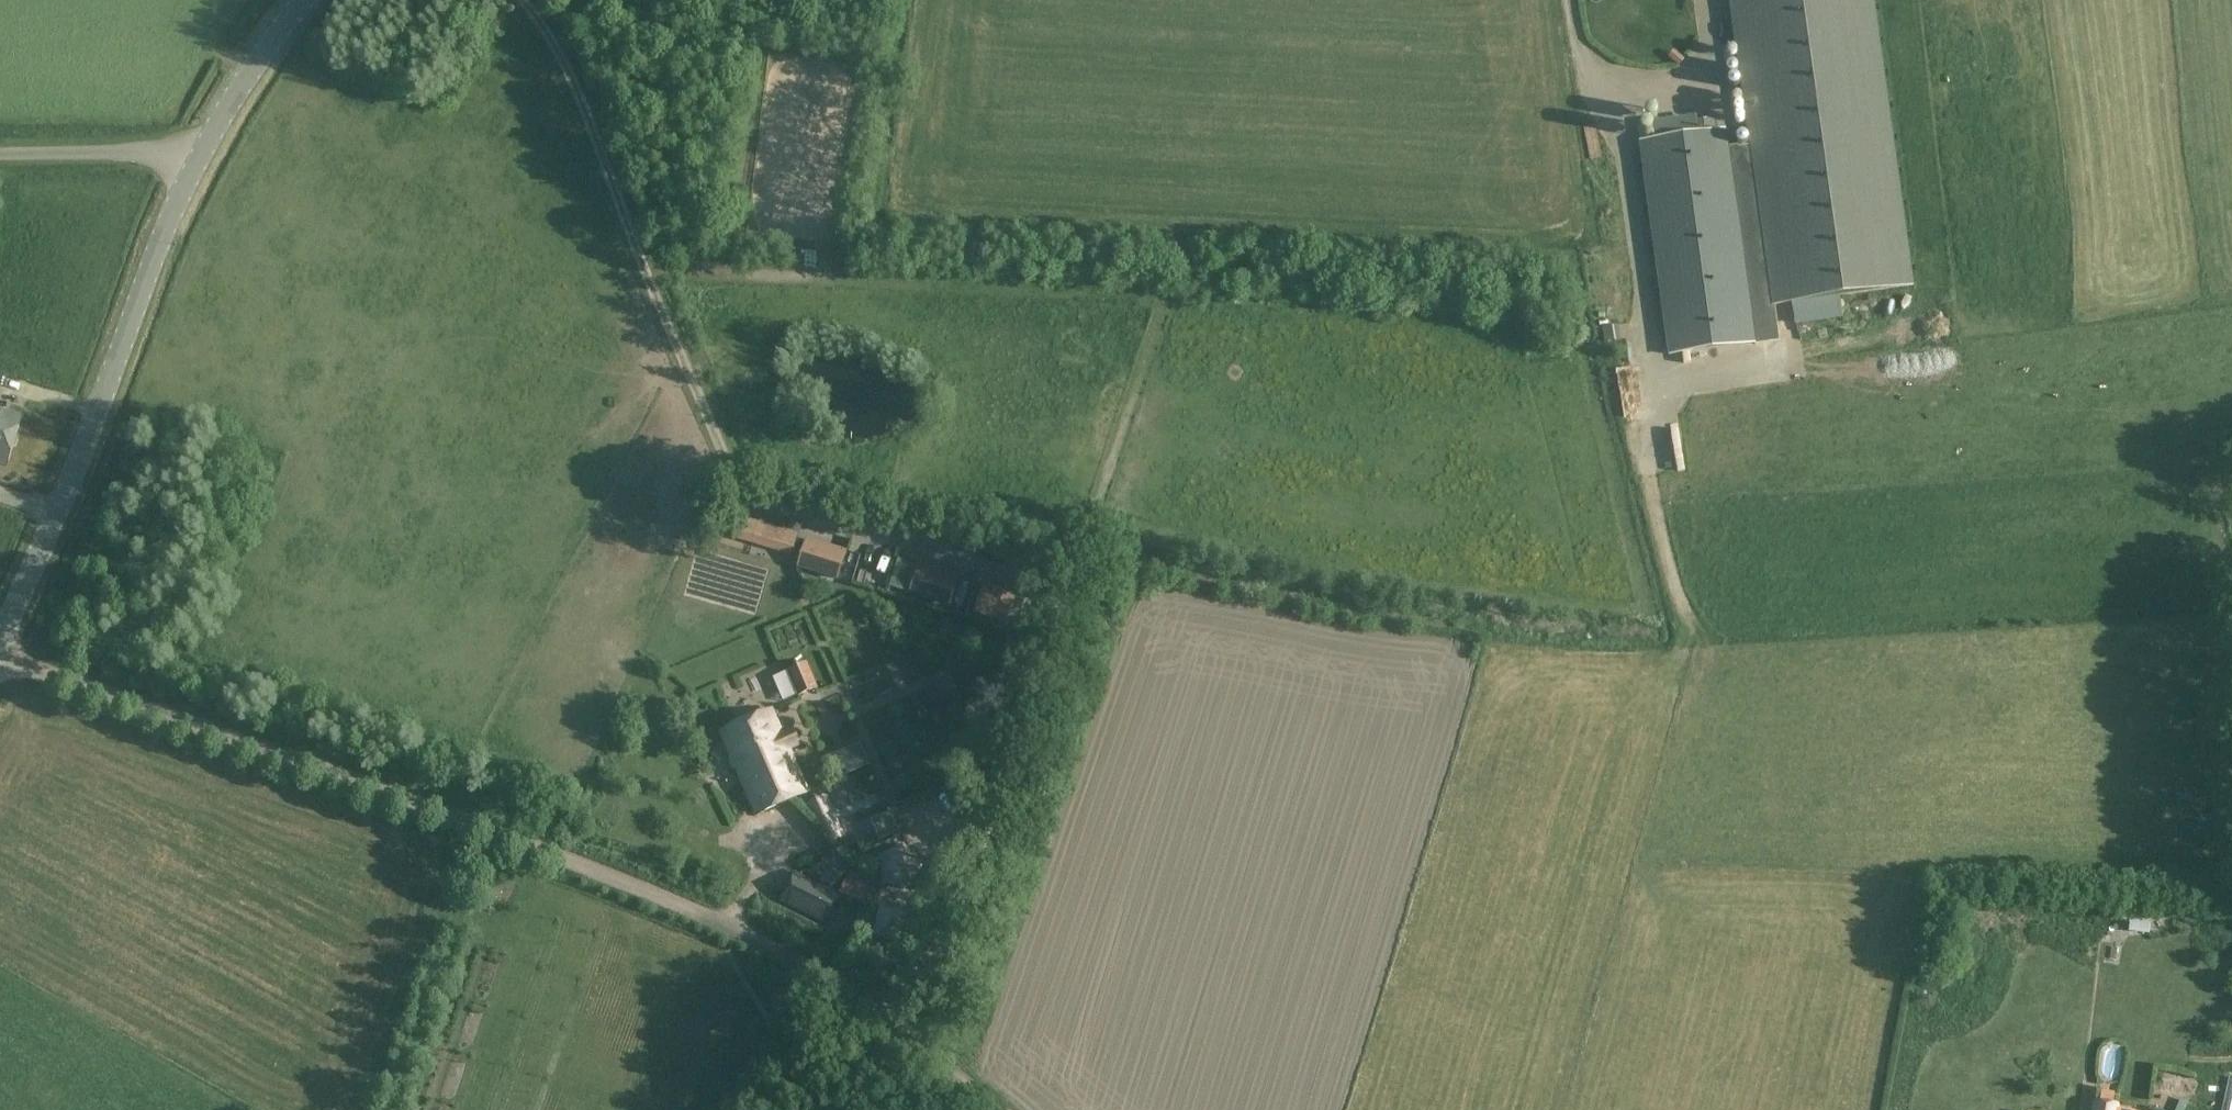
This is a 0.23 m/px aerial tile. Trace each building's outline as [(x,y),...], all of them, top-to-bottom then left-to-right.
[(1748,129),(1772,305),(1913,286),(1873,0),(1730,0),(1748,129)] [(1635,145),(1663,361),(1777,347),(1772,305),(1748,129),(1635,145)] [(7,467),(22,419),(0,412),(0,465),(7,467)] [(759,522),(753,542),(753,544),(780,552),(782,545),(787,530),(759,522)] [(805,543),(798,566),(840,579),(847,556),(805,543)] [(909,594),(951,606),(961,574),(919,561),(909,594)] [(974,614),(1016,627),(1026,594),(984,581),(974,614)] [(817,688),(807,662),(787,671),(797,696),(817,688)] [(774,712),(749,723),(783,803),(809,792),(774,712)] [(783,803),(749,723),(721,735),(756,815),(783,803)] [(860,744),(821,760),(830,781),(869,765),(860,744)] [(837,779),(845,812),(868,807),(861,773),(837,779)] [(832,843),(847,836),(828,794),(803,805),(812,824),(820,832),(824,830),(832,843)] [(898,832),(890,814),(872,821),(881,840),(898,832)] [(922,865),(903,847),(880,857),(884,883),(909,887),(922,865)] [(794,872),(779,902),(828,927),(842,895),(794,872)] [(908,914),(882,907),(874,935),(903,943),(908,914)] [(2092,1109),(2119,1109),(2120,1104),(2093,1100),(2092,1109)]
